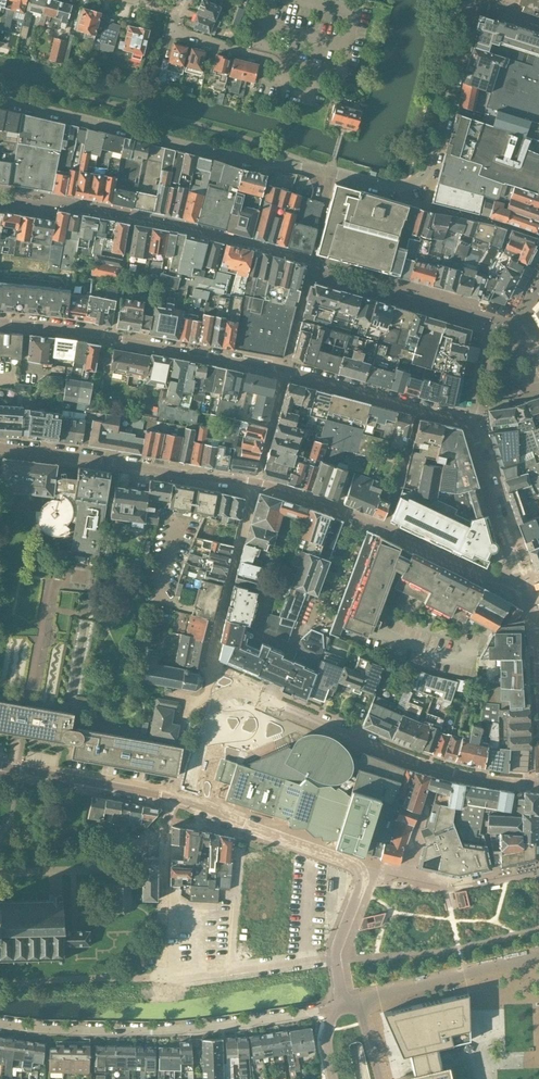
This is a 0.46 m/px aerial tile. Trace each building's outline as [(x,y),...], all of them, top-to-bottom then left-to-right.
[(8,31),(13,10),(24,13),(27,0),(6,0),(4,8),(0,24),(0,29),(8,31)] [(26,38),(30,20),(33,11),(41,14),(43,14),(47,0),(29,0),(26,10),(27,10),(24,19),(20,37),(26,38)] [(44,23),(46,15),(53,17),(56,18),(60,2),(54,0),(47,0),(43,14),(41,14),(39,22),(44,23)] [(198,11),(215,18),(220,6),(214,4),(215,1),(215,0),(202,0),(198,11)] [(538,16),(538,0),(519,0),(518,4),(523,5),(521,11),(538,16)] [(59,27),(65,29),(71,5),(60,2),(56,18),(53,17),(51,25),(50,28),(58,30),(59,27)] [(79,7),(73,28),(85,31),(83,37),(93,40),(91,48),(98,50),(100,42),(115,45),(121,25),(113,23),(114,20),(108,18),(107,21),(106,21),(105,22),(98,20),(100,12),(82,7),(82,8),(79,7)] [(219,27),(221,21),(215,19),(215,18),(198,11),(192,25),(209,33),(213,25),(219,27)] [(471,45),(473,46),(483,49),(495,53),(499,40),(537,52),(538,50),(538,33),(504,21),(504,22),(497,20),(498,19),(497,19),(496,20),(479,14),(478,18),(474,33),(472,38),(471,45)] [(232,26),(237,28),(241,18),(236,16),(232,26)] [(142,53),(148,30),(149,30),(139,27),(139,28),(129,25),(124,41),(120,40),(118,47),(122,48),(123,49),(133,51),(132,56),(140,58),(142,53)] [(55,38),(49,60),(60,63),(66,42),(67,41),(66,41),(55,38)] [(174,43),(170,60),(169,65),(182,69),(188,46),(174,43)] [(463,82),(491,92),(487,106),(538,124),(538,56),(536,55),(532,65),(507,57),(495,53),(483,49),(473,46),(469,56),(465,69),(467,69),(463,82)] [(187,70),(200,73),(206,51),(192,48),(187,70)] [(211,72),(210,73),(216,75),(217,71),(220,72),(218,80),(216,79),(214,87),(223,89),(225,82),(231,59),(226,57),(227,56),(218,54),(216,60),(214,66),(213,65),(211,72)] [(166,75),(169,65),(170,60),(163,58),(159,73),(166,75)] [(238,93),(240,85),(246,61),(233,58),(229,75),(237,77),(236,84),(232,83),(230,91),(238,93)] [(258,65),(246,61),(240,85),(245,87),(247,79),(254,81),(258,65)] [(458,104),(485,113),(487,106),(491,92),(463,82),(458,104)] [(331,121),(344,125),(349,107),(337,103),(336,105),(334,104),(332,112),(334,113),(331,121)] [(531,138),(538,141),(538,124),(487,106),(485,113),(495,117),(492,125),(531,138)] [(358,120),(359,118),(361,110),(350,107),(349,107),(344,125),(346,125),(345,127),(353,129),(354,127),(356,128),(358,120)] [(22,113),(0,108),(0,182),(10,184),(22,113)] [(48,147),(34,144),(32,142),(37,117),(22,113),(10,184),(11,184),(39,189),(47,151),(48,147)] [(527,151),(531,138),(492,125),(457,113),(445,151),(481,164),(480,164),(477,173),(503,183),(505,182),(514,185),(514,184),(520,187),(538,193),(538,155),(527,151)] [(48,147),(54,120),(37,117),(32,142),(34,144),(48,147)] [(39,189),(52,191),(60,150),(61,148),(65,149),(71,124),(65,123),(54,120),(48,147),(47,151),(39,189)] [(74,147),(79,126),(71,124),(65,149),(61,148),(60,150),(52,191),(64,193),(69,169),(72,159),(74,147)] [(69,169),(64,193),(74,195),(76,183),(79,169),(81,160),(84,144),(86,129),(87,128),(79,126),(76,136),(74,147),(73,153),(72,159),(69,169)] [(76,183),(74,195),(99,200),(108,163),(109,158),(111,158),(113,151),(102,148),(104,141),(106,133),(87,128),(86,129),(84,144),(81,160),(79,169),(76,183)] [(104,141),(102,148),(113,151),(121,152),(125,137),(106,133),(104,141)] [(131,156),(135,140),(125,137),(121,152),(120,156),(130,158),(131,156)] [(531,138),(527,151),(538,155),(538,141),(531,138)] [(149,144),(149,143),(135,140),(131,156),(143,157),(147,158),(150,144),(149,144)] [(153,211),(152,212),(161,213),(176,150),(150,144),(147,158),(143,157),(133,207),(153,211)] [(162,214),(170,216),(186,152),(184,152),(176,150),(161,213),(162,214)] [(120,156),(121,152),(113,151),(111,158),(109,158),(99,200),(112,202),(120,156)] [(510,198),(538,208),(538,193),(520,187),(514,184),(514,185),(505,182),(503,183),(477,173),(480,164),(445,151),(437,181),(483,195),(485,195),(496,199),(498,194),(504,196),(503,198),(509,200),(510,198)] [(180,218),(196,155),(186,152),(170,216),(171,216),(180,218)] [(180,218),(195,222),(207,179),(213,160),(198,156),(198,155),(196,155),(180,218)] [(120,156),(112,202),(133,207),(143,157),(131,156),(130,158),(120,156)] [(213,160),(207,179),(217,181),(219,181),(220,182),(238,186),(242,169),(224,162),(213,159),(213,160)] [(254,171),(243,167),(242,169),(238,186),(236,192),(249,195),(254,171)] [(261,198),(267,174),(254,171),(249,195),(261,198)] [(206,181),(195,222),(197,223),(198,222),(212,226),(225,229),(225,230),(226,230),(236,192),(238,186),(220,182),(219,185),(216,184),(215,184),(206,181)] [(479,213),(483,195),(437,181),(432,202),(479,213)] [(328,256),(388,273),(399,234),(405,216),(406,216),(410,205),(359,189),(358,192),(354,191),(354,188),(335,183),(316,254),(328,257),(328,256)] [(269,184),(254,237),(275,243),(290,191),(280,188),(269,184)] [(275,243),(287,246),(302,195),(290,191),(275,243)] [(259,208),(261,198),(249,195),(236,192),(226,230),(252,237),(259,208)] [(484,198),(493,201),(504,204),(503,207),(506,208),(509,200),(503,198),(504,196),(498,194),(496,199),(485,195),(484,198)] [(318,200),(302,195),(287,246),(311,252),(324,202),(318,200)] [(490,216),(493,201),(484,198),(481,214),(489,216),(490,216)] [(509,200),(506,208),(538,220),(538,208),(510,198),(509,200)] [(504,204),(493,201),(490,216),(505,221),(538,232),(538,229),(538,220),(506,208),(503,207),(504,204)] [(419,208),(410,205),(406,216),(405,216),(399,234),(388,273),(399,275),(400,276),(411,235),(413,233),(419,208)] [(422,235),(428,210),(419,208),(413,233),(422,235)] [(49,261),(49,267),(59,268),(60,262),(69,212),(57,210),(55,220),(49,261)] [(435,212),(433,212),(428,210),(422,235),(422,237),(430,239),(433,227),(431,227),(435,212)] [(6,212),(0,241),(0,253),(14,255),(22,215),(6,212)] [(82,214),(69,212),(60,262),(59,268),(72,270),(75,255),(82,214)] [(451,215),(435,212),(431,227),(433,227),(430,239),(432,239),(429,252),(440,255),(443,244),(448,234),(446,233),(452,215),(451,215)] [(99,218),(82,214),(75,255),(86,256),(94,257),(95,257),(95,253),(93,253),(96,236),(99,218)] [(37,217),(22,215),(14,255),(29,257),(37,217)] [(467,219),(467,218),(452,215),(446,233),(448,234),(443,244),(452,246),(453,245),(458,247),(462,233),(467,219)] [(55,220),(37,217),(29,257),(49,261),(55,220)] [(115,220),(99,218),(96,236),(111,238),(112,236),(115,220)] [(473,237),(479,221),(467,219),(462,233),(473,237)] [(111,239),(96,236),(93,253),(95,253),(101,254),(102,249),(123,253),(129,223),(117,221),(113,237),(112,236),(111,238),(111,239)] [(482,241),(488,223),(479,221),(473,237),(482,241)] [(498,225),(496,225),(488,223),(482,241),(486,242),(484,248),(487,249),(489,243),(490,243),(498,225)] [(126,274),(144,278),(153,228),(134,224),(126,274)] [(500,247),(500,246),(507,228),(498,225),(490,243),(500,247)] [(146,278),(160,280),(160,272),(169,231),(153,228),(144,278),(146,278)] [(510,237),(523,242),(524,240),(535,244),(538,237),(511,229),(508,237),(510,237)] [(170,266),(173,254),(177,232),(169,231),(160,272),(169,274),(170,266)] [(186,234),(177,232),(173,254),(170,266),(169,274),(175,276),(186,234)] [(400,276),(409,278),(410,279),(422,237),(422,235),(413,233),(411,235),(400,276)] [(455,291),(456,291),(467,255),(473,237),(462,233),(458,247),(450,268),(445,288),(455,291)] [(160,280),(159,284),(177,288),(187,290),(189,285),(194,286),(197,275),(199,276),(208,239),(186,234),(180,255),(175,276),(169,274),(160,272),(160,280)] [(410,279),(433,284),(441,255),(440,255),(429,252),(432,239),(430,239),(422,237),(410,279)] [(467,255),(456,291),(470,295),(475,279),(480,262),(483,256),(487,249),(484,248),(486,242),(482,241),(473,237),(467,255)] [(523,242),(510,237),(504,251),(499,249),(490,266),(481,298),(489,300),(489,299),(504,304),(507,297),(508,297),(525,263),(517,258),(523,242)] [(223,243),(208,239),(199,276),(197,275),(194,286),(194,287),(191,296),(207,298),(209,291),(217,293),(219,293),(220,294),(230,297),(230,294),(226,293),(231,274),(216,270),(223,243)] [(525,263),(535,244),(524,240),(523,242),(517,258),(525,263)] [(489,243),(487,249),(480,262),(470,295),(481,298),(490,266),(499,249),(500,247),(490,243),(489,243)] [(236,273),(240,274),(238,282),(246,284),(253,250),(226,244),(219,270),(236,273)] [(433,284),(445,288),(450,268),(458,247),(453,245),(452,246),(443,244),(440,255),(441,255),(433,284)] [(253,250),(246,284),(241,308),(259,311),(263,299),(275,301),(285,304),(286,297),(295,261),(274,255),(268,279),(263,299),(252,296),(263,253),(262,252),(253,250)] [(94,257),(94,261),(122,266),(123,259),(122,259),(101,254),(95,253),(95,257),(94,257)] [(274,255),(263,253),(252,296),(263,299),(268,279),(274,255)] [(93,261),(91,274),(119,280),(122,266),(94,261),(93,261)] [(303,263),(295,261),(286,297),(298,299),(300,289),(306,266),(303,263)] [(246,284),(238,282),(240,274),(236,273),(230,294),(230,297),(221,346),(234,348),(238,320),(241,308),(246,284)] [(1,311),(1,309),(16,311),(16,310),(38,313),(44,313),(44,314),(45,314),(61,316),(66,317),(70,292),(70,291),(70,289),(51,287),(51,286),(22,283),(0,281),(0,311),(1,311)] [(305,311),(315,314),(323,285),(314,282),(310,284),(306,298),(307,298),(304,311),(305,311)] [(70,292),(66,317),(67,317),(83,319),(84,320),(89,294),(91,294),(92,284),(85,283),(84,294),(70,292)] [(340,290),(323,285),(315,314),(305,311),(303,317),(313,320),(329,325),(330,324),(330,325),(340,290)] [(340,290),(330,325),(336,326),(338,319),(347,321),(353,323),(355,316),(361,296),(340,289),(340,290)] [(84,320),(95,322),(101,323),(112,325),(112,324),(114,313),(114,308),(116,299),(117,291),(108,290),(107,297),(91,294),(89,294),(84,320)] [(206,304),(198,342),(210,344),(220,294),(219,293),(216,305),(214,305),(214,306),(210,305),(210,302),(206,301),(206,304)] [(220,294),(210,344),(221,346),(230,297),(220,294)] [(117,326),(116,327),(139,331),(142,313),(143,308),(143,307),(144,300),(145,297),(137,296),(137,299),(122,297),(119,310),(117,326)] [(153,309),(150,333),(180,338),(183,316),(184,310),(185,309),(173,307),(175,298),(168,296),(166,305),(154,303),(153,309)] [(361,296),(355,316),(353,323),(360,325),(357,332),(366,335),(376,300),(361,296)] [(298,299),(286,297),(285,304),(296,306),(298,299)] [(183,316),(180,338),(189,340),(195,302),(195,300),(190,299),(190,302),(188,312),(187,317),(183,316)] [(259,311),(241,308),(238,320),(234,348),(262,353),(275,301),(263,299),(259,311)] [(394,305),(376,300),(366,335),(378,339),(383,340),(384,340),(394,306),(394,305)] [(285,304),(275,301),(262,353),(283,357),(296,306),(285,304)] [(195,302),(189,340),(198,342),(206,304),(195,302)] [(384,340),(383,343),(387,345),(385,353),(386,353),(398,356),(401,347),(404,347),(415,312),(394,306),(384,340)] [(142,313),(139,331),(150,333),(153,309),(143,307),(143,308),(142,313)] [(425,315),(415,312),(404,347),(401,347),(398,356),(411,360),(425,315)] [(411,361),(411,362),(412,363),(425,367),(428,367),(431,368),(436,353),(442,335),(446,321),(436,318),(426,315),(425,315),(419,334),(414,353),(413,353),(412,357),(411,360),(411,361)] [(313,324),(302,321),(301,327),(311,330),(313,324)] [(446,321),(442,335),(452,338),(451,340),(468,344),(472,329),(446,321)] [(303,362),(313,364),(314,364),(324,326),(313,324),(311,330),(309,341),(307,347),(303,362)] [(338,372),(339,372),(350,334),(342,331),(324,326),(314,364),(338,372)] [(298,338),(309,341),(311,330),(301,327),(298,338)] [(0,332),(0,357),(5,357),(20,358),(22,333),(0,332)] [(29,334),(27,360),(42,362),(41,368),(50,369),(51,363),(52,363),(52,359),(55,337),(29,334)] [(350,334),(339,372),(351,376),(362,337),(350,334)] [(442,335),(436,353),(465,360),(468,344),(451,340),(452,338),(442,335)] [(56,337),(55,337),(52,359),(64,360),(64,357),(73,358),(76,340),(56,337)] [(362,337),(351,376),(364,379),(375,341),(362,337)] [(298,338),(296,344),(307,347),(309,341),(298,338)] [(66,377),(66,378),(65,387),(63,399),(79,402),(83,377),(76,376),(78,365),(83,366),(87,342),(76,340),(73,358),(72,366),(67,366),(66,374),(67,374),(66,377)] [(364,379),(365,380),(376,383),(386,353),(385,353),(387,345),(375,341),(364,379)] [(97,361),(100,345),(87,342),(83,366),(78,365),(76,376),(83,377),(79,402),(89,404),(93,381),(95,371),(97,361)] [(303,362),(307,347),(296,344),(292,358),(303,362)] [(114,350),(110,369),(113,369),(112,372),(129,375),(138,377),(138,379),(144,380),(144,378),(146,379),(147,376),(151,355),(113,349),(113,350),(114,350)] [(143,392),(146,393),(149,383),(164,386),(163,389),(161,389),(160,396),(166,398),(166,394),(175,358),(151,353),(151,355),(147,376),(146,379),(145,382),(143,392)] [(386,353),(376,383),(389,387),(398,356),(386,353)] [(462,375),(465,360),(436,353),(431,368),(462,375)] [(390,387),(403,391),(408,374),(412,363),(411,362),(411,361),(411,360),(398,356),(389,387),(390,387)] [(181,359),(175,358),(166,394),(166,398),(160,396),(156,415),(156,416),(196,423),(199,411),(188,408),(188,409),(177,408),(180,397),(181,398),(188,360),(181,359)] [(194,383),(199,362),(188,360),(181,398),(180,397),(177,408),(188,409),(188,408),(192,396),(194,383)] [(205,393),(202,393),(203,390),(208,364),(199,362),(194,383),(198,384),(198,386),(197,392),(195,391),(193,399),(203,401),(205,393)] [(52,364),(51,371),(65,373),(66,366),(52,364)] [(203,390),(211,391),(217,366),(216,366),(208,364),(203,390)] [(226,368),(226,367),(217,366),(211,391),(210,395),(219,397),(221,398),(222,393),(222,390),(227,368),(226,368)] [(462,375),(431,368),(425,367),(422,379),(418,395),(438,400),(438,402),(443,403),(444,402),(455,405),(462,375)] [(221,398),(220,398),(235,402),(236,398),(237,393),(238,392),(242,372),(227,368),(222,390),(222,393),(221,398)] [(219,397),(215,413),(227,416),(240,420),(242,411),(247,392),(257,394),(252,416),(268,420),(274,395),(271,394),(275,379),(270,378),(247,373),(246,373),(242,372),(238,392),(237,393),(236,398),(235,402),(220,398),(221,398),(219,397)] [(38,380),(38,384),(65,387),(66,378),(62,378),(62,376),(44,374),(42,377),(38,380)] [(408,374),(403,391),(418,395),(422,379),(408,374)] [(305,429),(309,416),(297,413),(301,401),(305,386),(288,381),(286,392),(281,409),(278,421),(277,421),(305,429)] [(19,384),(16,384),(15,384),(15,391),(29,392),(30,385),(19,384)] [(309,416),(316,389),(305,386),(301,401),(297,413),(309,416)] [(316,389),(309,416),(305,429),(315,432),(314,435),(321,437),(332,393),(316,389)] [(370,403),(332,393),(321,437),(329,439),(321,460),(332,464),(333,462),(334,461),(335,461),(337,460),(339,459),(340,458),(342,456),(343,455),(344,453),(344,451),(345,449),(357,453),(362,433),(370,403)] [(526,401),(514,405),(488,409),(490,424),(491,424),(492,430),(489,431),(491,437),(493,443),(492,443),(494,448),(495,448),(496,454),(497,460),(498,460),(500,465),(499,465),(502,476),(519,472),(519,467),(536,460),(532,447),(538,445),(538,396),(526,401)] [(370,403),(357,453),(358,453),(362,454),(374,457),(377,447),(387,450),(398,411),(397,411),(397,410),(370,403)] [(32,409),(29,409),(29,407),(24,407),(24,409),(22,408),(22,406),(0,404),(0,434),(22,436),(22,435),(21,435),(21,434),(28,434),(29,425),(27,423),(28,416),(31,415),(32,409)] [(28,435),(42,437),(46,411),(46,408),(44,407),(43,410),(32,409),(31,415),(28,416),(27,423),(29,425),(28,434),(28,435)] [(62,412),(46,410),(42,437),(57,440),(62,413),(62,412)] [(72,420),(74,420),(75,412),(62,410),(62,412),(62,413),(57,440),(71,442),(73,425),(71,425),(72,420)] [(141,453),(146,429),(142,429),(144,419),(136,418),(134,417),(131,432),(118,429),(120,415),(106,412),(86,410),(85,413),(85,419),(85,422),(92,423),(89,444),(117,449),(141,453)] [(155,419),(156,416),(156,415),(137,411),(136,418),(144,419),(147,420),(148,418),(155,419)] [(414,415),(398,411),(387,450),(404,453),(408,436),(409,436),(410,430),(410,429),(414,415)] [(73,425),(71,442),(82,443),(85,422),(85,419),(85,413),(81,413),(75,412),(74,420),(72,420),(71,425),(73,425)] [(224,427),(223,429),(238,433),(263,439),(267,426),(240,420),(227,416),(224,427)] [(178,460),(185,426),(185,425),(166,421),(155,419),(148,418),(147,420),(146,429),(141,453),(142,453),(178,460)] [(426,454),(425,457),(429,458),(437,460),(445,424),(419,418),(419,419),(415,439),(414,439),(414,441),(412,451),(426,454)] [(277,421),(273,435),(312,445),(314,435),(315,432),(305,429),(277,421)] [(197,441),(193,440),(189,462),(201,465),(206,434),(208,426),(199,424),(197,441)] [(445,424),(437,460),(443,461),(442,466),(438,489),(453,491),(458,492),(479,486),(462,428),(445,424)] [(195,428),(185,426),(178,460),(188,462),(189,462),(193,440),(195,432),(195,428)] [(218,445),(213,467),(215,467),(227,469),(231,447),(234,448),(233,453),(241,454),(259,458),(260,452),(263,440),(263,439),(238,433),(223,429),(221,428),(221,429),(219,439),(218,445)] [(270,446),(300,454),(309,457),(312,445),(273,435),(270,446)] [(312,445),(309,457),(301,487),(311,490),(321,460),(329,439),(321,437),(314,435),(312,445)] [(206,436),(201,465),(202,465),(213,467),(218,445),(219,439),(211,437),(208,436),(206,436)] [(502,476),(503,480),(506,489),(530,481),(529,476),(538,471),(538,445),(532,447),(536,460),(519,467),(519,472),(502,476)] [(271,447),(268,458),(289,464),(288,465),(297,467),(297,466),(298,461),(300,454),(270,446),(270,447),(271,447)] [(426,454),(412,451),(403,486),(403,487),(410,489),(410,492),(437,499),(438,489),(442,466),(427,464),(429,458),(425,457),(426,454)] [(255,474),(259,458),(241,454),(232,453),(229,470),(255,474)] [(287,483),(301,487),(309,457),(300,454),(298,461),(297,466),(297,467),(296,470),(291,469),(291,470),(291,472),(289,477),(287,483)] [(12,497),(13,491),(19,492),(19,491),(28,492),(31,493),(31,492),(53,495),(54,489),(56,475),(57,464),(4,457),(3,457),(1,476),(1,479),(0,485),(0,496),(12,497)] [(262,476),(266,477),(287,483),(289,477),(291,472),(287,471),(288,465),(289,464),(268,458),(267,458),(262,476)] [(332,464),(321,460),(311,490),(338,499),(348,469),(332,464)] [(70,521),(71,520),(76,522),(72,548),(85,551),(98,553),(106,503),(111,472),(79,466),(77,477),(56,475),(54,489),(55,489),(56,499),(55,499),(52,499),(50,500),(48,501),(48,500),(46,502),(44,503),(43,505),(42,505),(41,507),(40,509),(40,511),(37,510),(37,512),(37,515),(37,519),(38,521),(39,524),(41,527),(45,531),(48,533),(54,535),(57,535),(60,535),(62,534),(65,534),(69,532),(69,531),(70,528),(67,525),(69,523),(70,521)] [(529,476),(530,481),(535,491),(537,490),(538,490),(538,471),(529,476)] [(343,502),(372,514),(382,486),(383,482),(354,472),(343,502)] [(149,492),(148,502),(153,503),(152,506),(155,507),(157,498),(170,500),(173,483),(150,480),(148,492),(149,492)] [(506,489),(507,492),(507,493),(508,495),(508,496),(515,515),(515,516),(517,521),(525,517),(522,507),(528,505),(526,498),(529,497),(530,500),(538,497),(538,493),(537,490),(535,491),(530,481),(506,489)] [(201,513),(200,515),(205,516),(204,518),(215,520),(220,491),(176,483),(173,483),(170,500),(170,507),(173,507),(178,508),(177,511),(183,512),(184,509),(201,513)] [(386,499),(385,499),(383,498),(384,495),(383,495),(386,488),(382,486),(372,514),(383,519),(390,501),(391,496),(388,495),(386,499)] [(487,512),(479,486),(458,492),(453,491),(458,506),(466,510),(465,512),(473,516),(476,517),(478,518),(476,521),(489,518),(487,512)] [(115,487),(110,516),(111,516),(111,520),(112,521),(113,523),(122,525),(124,523),(124,518),(145,521),(147,522),(152,522),(153,523),(157,523),(158,523),(159,516),(160,511),(154,510),(155,507),(152,506),(153,503),(148,502),(149,492),(148,492),(115,487)] [(245,497),(220,491),(215,520),(233,523),(234,517),(240,518),(245,497)] [(461,554),(486,566),(489,559),(486,557),(489,550),(490,550),(491,550),(493,550),(494,549),(495,548),(496,547),(496,546),(496,545),(496,544),(489,518),(476,521),(457,511),(458,509),(437,499),(410,492),(409,493),(400,491),(389,521),(398,526),(398,525),(418,535),(444,547),(445,548),(460,555),(461,554)] [(251,523),(250,527),(264,531),(266,526),(269,527),(269,528),(271,529),(271,528),(277,530),(282,513),(280,512),(283,500),(261,493),(259,493),(257,500),(251,523)] [(309,507),(283,500),(280,512),(282,513),(286,514),(285,519),(303,525),(309,507)] [(343,520),(339,519),(309,507),(303,525),(296,547),(328,559),(343,520)] [(517,521),(518,524),(524,541),(538,535),(538,516),(534,517),(526,520),(525,517),(517,521)] [(250,527),(245,542),(260,547),(266,549),(268,542),(273,544),(276,534),(277,530),(271,528),(271,529),(269,528),(269,527),(266,526),(264,531),(250,527)] [(344,626),(377,534),(367,530),(367,531),(329,633),(330,633),(339,637),(344,626)] [(400,547),(400,546),(380,536),(380,535),(377,534),(344,626),(367,635),(394,564),(400,547)] [(524,541),(536,570),(538,569),(538,535),(524,541)] [(203,539),(203,543),(211,545),(210,549),(211,549),(210,550),(231,554),(231,553),(232,549),(233,545),(203,539)] [(245,543),(240,560),(255,564),(256,561),(260,548),(260,547),(245,542),(245,543)] [(296,547),(296,548),(285,584),(290,586),(311,592),(316,595),(329,560),(328,559),(296,547)] [(400,547),(394,564),(403,569),(395,587),(465,622),(468,616),(469,616),(482,587),(468,580),(441,566),(412,552),(400,547)] [(240,560),(237,571),(257,577),(259,569),(265,571),(269,561),(271,552),(260,548),(255,564),(240,560)] [(203,554),(202,557),(208,558),(229,563),(229,560),(230,559),(231,554),(210,550),(209,555),(203,554)] [(189,553),(187,559),(200,563),(202,557),(189,553)] [(202,557),(200,563),(203,563),(202,569),(206,569),(226,573),(227,567),(229,563),(208,558),(202,557)] [(196,576),(196,577),(204,578),(223,584),(223,583),(224,580),(225,577),(226,574),(226,573),(206,569),(206,571),(198,569),(196,576)] [(237,572),(235,581),(254,587),(257,577),(237,571),(237,572)] [(223,584),(215,582),(201,578),(193,608),(192,613),(213,619),(213,618),(213,619),(215,613),(218,603),(223,584)] [(252,618),(253,618),(257,598),(259,591),(248,589),(248,588),(234,584),(231,598),(231,599),(230,605),(229,605),(226,619),(247,623),(251,624),(252,618)] [(303,599),(308,601),(311,592),(290,586),(288,592),(279,616),(281,616),(279,623),(293,627),(303,599)] [(482,587),(469,616),(493,630),(510,602),(502,598),(495,594),(491,592),(483,588),(482,587)] [(97,600),(82,598),(81,606),(95,608),(97,600)] [(519,615),(522,610),(510,602),(493,630),(492,632),(479,657),(525,657),(524,644),(528,644),(523,619),(521,619),(519,615)] [(187,634),(187,635),(196,636),(196,638),(208,641),(209,639),(209,636),(210,635),(213,620),(213,619),(213,618),(213,619),(192,613),(192,615),(187,634)] [(293,627),(279,623),(281,616),(279,616),(268,613),(264,631),(288,641),(293,627)] [(221,652),(219,659),(225,661),(225,662),(256,675),(269,645),(262,642),(258,651),(242,644),(247,623),(226,619),(223,630),(221,638),(221,641),(223,642),(223,644),(221,652)] [(323,633),(312,629),(301,638),(298,645),(296,651),(297,651),(320,660),(329,637),(323,634),(323,633)] [(181,633),(176,663),(200,667),(202,668),(203,666),(203,663),(204,662),(204,659),(204,658),(205,654),(206,651),(208,641),(196,638),(196,636),(187,635),(187,634),(181,633)] [(270,646),(269,645),(256,675),(270,681),(276,683),(282,685),(280,689),(291,693),(306,699),(308,694),(307,694),(320,660),(297,651),(293,659),(293,660),(287,658),(282,655),(283,651),(270,646)] [(340,674),(338,680),(354,686),(353,691),(357,692),(369,659),(367,659),(371,650),(362,647),(359,656),(354,668),(344,665),(340,674)] [(320,660),(307,694),(308,694),(323,700),(324,698),(328,700),(330,700),(333,692),(337,682),(338,680),(340,674),(344,665),(347,657),(324,649),(320,660)] [(195,689),(201,685),(202,678),(198,671),(188,670),(189,669),(157,664),(159,656),(147,654),(143,680),(165,684),(164,690),(172,692),(172,685),(195,689)] [(527,684),(525,657),(479,657),(478,657),(477,665),(486,665),(486,676),(476,676),(475,683),(485,685),(483,701),(483,702),(496,703),(496,711),(528,708),(528,706),(528,704),(527,686),(525,686),(525,684),(527,684)] [(384,665),(369,659),(357,692),(360,694),(362,689),(374,694),(384,665)] [(457,681),(434,676),(420,671),(413,689),(451,702),(457,681)] [(363,725),(362,725),(391,738),(402,713),(410,697),(412,692),(403,689),(397,704),(375,695),(368,712),(363,725)] [(11,732),(16,733),(14,740),(18,738),(22,735),(23,734),(68,742),(69,742),(70,742),(74,743),(73,746),(72,757),(73,757),(164,773),(178,775),(183,747),(182,747),(182,746),(175,745),(77,728),(72,727),(74,713),(26,704),(28,697),(19,703),(17,702),(0,700),(0,730),(11,732)] [(180,703),(179,702),(157,697),(152,723),(149,735),(176,740),(179,724),(171,722),(173,712),(177,712),(179,711),(180,703)] [(402,713),(391,738),(409,745),(420,720),(417,719),(422,706),(423,701),(410,697),(402,713)] [(496,703),(483,702),(480,715),(479,720),(480,720),(492,721),(497,722),(496,711),(496,703)] [(528,708),(496,711),(497,715),(497,722),(497,736),(497,747),(499,747),(504,748),(510,748),(529,748),(530,748),(528,708)] [(420,720),(409,745),(422,749),(430,724),(427,723),(428,721),(426,720),(429,713),(427,713),(424,722),(420,720)] [(430,724),(422,749),(431,752),(432,753),(440,726),(441,726),(444,718),(429,713),(426,720),(428,721),(427,723),(430,724)] [(455,760),(468,763),(473,742),(477,743),(478,740),(482,726),(479,725),(480,720),(479,720),(480,715),(472,713),(470,723),(472,724),(470,732),(465,731),(464,737),(460,736),(455,760)] [(487,723),(485,735),(487,735),(497,736),(497,722),(492,721),(492,724),(487,723)] [(440,726),(432,753),(433,753),(439,755),(440,755),(443,756),(452,725),(449,724),(447,728),(442,727),(441,726),(440,726)] [(452,725),(443,756),(447,757),(450,758),(451,758),(455,760),(460,736),(455,734),(457,727),(452,725)] [(397,793),(406,769),(405,768),(403,767),(366,753),(363,752),(362,753),(361,758),(358,758),(352,759),(350,755),(348,750),(344,745),(339,741),(334,737),(328,734),(323,733),(318,732),(315,732),(310,732),(305,733),(300,735),(296,738),(293,742),(292,745),(290,744),(250,761),(250,764),(249,766),(237,763),(235,770),(233,770),(231,771),(230,773),(230,775),(231,777),(232,778),(230,784),(225,799),(253,808),(255,808),(287,818),(288,817),(289,817),(290,825),(289,825),(289,826),(304,826),(314,835),(320,834),(321,838),(331,838),(331,837),(336,838),(334,844),(353,850),(366,854),(371,855),(375,837),(378,838),(386,815),(391,802),(395,792),(397,793)] [(487,735),(486,741),(487,742),(486,749),(489,749),(497,749),(497,747),(497,736),(487,735)] [(473,742),(468,763),(472,764),(478,765),(484,767),(484,766),(485,757),(486,749),(487,742),(486,741),(478,740),(478,741),(477,743),(473,742)] [(485,757),(484,766),(508,770),(528,772),(529,748),(510,748),(504,748),(499,747),(497,747),(497,749),(489,749),(486,749),(485,757)] [(406,797),(414,771),(406,769),(397,793),(395,792),(391,802),(402,806),(403,803),(399,801),(401,795),(406,797)] [(431,776),(414,771),(406,797),(403,803),(402,806),(402,807),(418,813),(427,787),(431,776)] [(448,806),(452,782),(451,782),(451,781),(436,777),(431,776),(427,787),(432,789),(437,791),(433,802),(448,806)] [(452,782),(448,806),(460,808),(461,805),(490,809),(501,811),(510,810),(514,806),(515,799),(512,794),(513,792),(500,790),(499,790),(464,784),(452,782)] [(518,803),(518,811),(521,811),(523,811),(524,811),(538,813),(538,812),(538,808),(538,793),(524,792),(524,798),(518,798),(518,803)] [(92,796),(88,817),(102,819),(104,812),(105,799),(92,796)] [(120,801),(105,799),(104,812),(112,813),(112,811),(114,811),(114,810),(119,810),(120,801)] [(131,803),(120,801),(119,810),(114,810),(114,811),(112,811),(112,813),(110,821),(128,824),(131,803)] [(375,837),(371,855),(373,856),(373,854),(379,856),(379,857),(381,857),(380,859),(385,861),(388,861),(394,863),(398,863),(400,864),(400,862),(403,848),(405,849),(406,846),(407,844),(407,843),(408,841),(409,839),(409,838),(409,837),(410,837),(410,834),(411,831),(412,830),(413,827),(413,825),(414,825),(418,813),(402,807),(402,806),(391,802),(386,815),(378,838),(375,837)] [(489,811),(490,809),(461,805),(460,808),(449,806),(448,806),(433,802),(429,823),(427,827),(421,829),(427,844),(423,845),(418,867),(457,876),(491,869),(486,844),(483,833),(480,833),(484,810),(489,811)] [(143,805),(131,803),(128,824),(146,826),(152,819),(149,818),(148,819),(142,818),(144,806),(143,806),(143,805)] [(144,806),(142,818),(148,819),(149,818),(152,819),(162,809),(144,806)] [(518,811),(517,815),(521,816),(526,816),(526,826),(538,827),(538,821),(538,819),(538,815),(538,813),(524,811),(523,811),(521,811),(518,811)] [(503,815),(488,814),(487,831),(500,832),(526,833),(526,826),(526,816),(521,816),(517,815),(503,815)] [(179,826),(172,825),(172,842),(184,842),(185,835),(185,827),(179,826)] [(526,833),(526,839),(537,840),(537,839),(537,836),(538,829),(538,827),(526,826),(526,833)] [(194,829),(185,827),(185,835),(184,842),(184,846),(184,850),(184,852),(184,854),(184,857),(184,859),(184,860),(184,866),(192,866),(190,877),(191,885),(190,900),(197,901),(204,901),(211,902),(218,902),(218,896),(219,891),(219,888),(213,887),(208,887),(208,880),(208,874),(208,869),(209,865),(209,859),(209,854),(206,853),(204,853),(203,851),(201,848),(202,840),(203,831),(194,829)] [(203,831),(201,848),(204,853),(209,854),(209,852),(209,849),(209,841),(209,832),(206,832),(203,831)] [(208,869),(208,874),(212,874),(215,874),(215,870),(215,866),(214,866),(214,862),(214,858),(215,858),(217,859),(218,847),(219,834),(210,832),(209,832),(209,841),(209,849),(209,852),(209,854),(209,859),(208,869)] [(500,849),(493,850),(493,853),(495,864),(500,864),(500,866),(527,860),(527,861),(535,859),(535,858),(537,855),(537,847),(537,841),(537,840),(526,839),(526,833),(500,832),(500,849)] [(208,874),(208,887),(219,888),(230,889),(232,862),(234,838),(219,834),(218,847),(217,859),(215,858),(214,858),(214,862),(214,866),(215,866),(215,870),(215,874),(212,874),(208,874)] [(277,847),(270,865),(282,870),(290,852),(277,847)] [(290,852),(282,870),(293,874),(301,856),(300,856),(290,852)] [(138,871),(137,899),(157,900),(158,867),(159,857),(143,857),(142,857),(142,871),(138,871)] [(171,882),(170,885),(180,885),(180,884),(182,884),(184,884),(191,885),(190,877),(192,866),(184,866),(184,860),(172,860),(171,879),(171,882)] [(131,909),(130,883),(114,884),(114,909),(131,909)] [(342,1018),(342,1020),(342,1022),(350,1058),(363,1055),(361,1044),(360,1041),(360,1040),(361,1039),(361,1037),(362,1036),(363,1034),(364,1033),(366,1032),(367,1031),(368,1031),(369,1031),(389,1026),(393,1034),(402,1076),(400,1077),(401,1078),(472,1078),(463,1041),(470,1040),(470,1027),(496,1021),(470,906),(466,890),(455,892),(456,896),(363,917),(358,930),(366,929),(382,997),(353,1004),(350,1005),(348,1006),(347,1008),(345,1009),(344,1010),(343,1012),(342,1014),(342,1016),(342,1018)] [(58,958),(58,960),(60,962),(62,961),(64,960),(63,958),(63,948),(89,947),(89,933),(63,933),(63,896),(50,896),(50,901),(0,902),(0,960),(58,958)] [(171,928),(170,941),(190,942),(190,929),(171,928)] [(273,935),(260,937),(263,958),(281,955),(280,946),(275,946),(273,935)] [(260,937),(248,939),(251,959),(250,959),(250,960),(263,958),(260,937)] [(248,939),(236,941),(239,960),(250,959),(251,959),(248,939)] [(170,941),(170,953),(190,953),(190,942),(170,941)] [(236,941),(224,943),(227,962),(228,962),(239,960),(236,941)] [(315,1047),(312,1027),(289,1031),(295,1068),(296,1068),(296,1071),(299,1070),(297,1056),(308,1054),(307,1049),(315,1047)] [(289,1029),(279,1031),(283,1053),(287,1052),(290,1069),(295,1068),(289,1031),(289,1029)] [(279,1031),(269,1033),(274,1059),(274,1062),(284,1060),(283,1053),(279,1031)] [(269,1033),(259,1034),(263,1056),(267,1056),(268,1060),(273,1059),(269,1033)] [(259,1034),(249,1036),(253,1058),(254,1062),(254,1063),(259,1062),(259,1057),(263,1056),(259,1034)] [(248,1036),(237,1037),(238,1063),(240,1078),(246,1078),(246,1076),(247,1076),(245,1057),(249,1057),(248,1036)] [(15,1038),(4,1037),(1,1064),(6,1065),(4,1075),(11,1076),(12,1066),(14,1067),(14,1063),(12,1063),(15,1038)] [(202,1049),(202,1056),(203,1073),(203,1078),(223,1078),(223,1063),(222,1037),(202,1038),(197,1038),(197,1049),(202,1049)] [(227,1063),(223,1063),(223,1078),(233,1078),(233,1063),(238,1063),(237,1037),(226,1037),(226,1056),(227,1063)] [(12,1063),(14,1063),(14,1067),(22,1068),(22,1066),(24,1047),(25,1040),(15,1038),(12,1063)] [(25,1040),(24,1047),(22,1066),(22,1068),(21,1070),(31,1071),(32,1060),(34,1061),(37,1041),(25,1040)] [(44,1062),(46,1043),(37,1041),(34,1061),(44,1062)] [(192,1041),(179,1041),(180,1047),(181,1062),(187,1062),(187,1070),(193,1069),(192,1056),(192,1049),(192,1041)] [(57,1047),(50,1047),(50,1055),(64,1056),(64,1047),(64,1044),(57,1044),(57,1047)] [(72,1048),(68,1047),(64,1047),(64,1056),(77,1056),(77,1048),(77,1044),(72,1044),(72,1048)] [(83,1045),(83,1048),(77,1048),(77,1056),(90,1056),(90,1045),(83,1045)] [(106,1045),(95,1045),(95,1065),(94,1071),(105,1071),(106,1045)] [(116,1045),(106,1045),(105,1071),(115,1071),(116,1069),(115,1069),(116,1045)] [(125,1069),(126,1045),(116,1045),(115,1069),(116,1069),(125,1069)] [(125,1076),(125,1078),(129,1078),(129,1069),(135,1069),(135,1065),(135,1046),(126,1045),(125,1069),(125,1076)] [(145,1078),(146,1046),(135,1046),(135,1065),(140,1065),(140,1069),(141,1069),(140,1078),(145,1078)] [(155,1070),(156,1046),(146,1046),(145,1078),(150,1078),(150,1070),(155,1070)] [(158,1078),(164,1078),(164,1077),(164,1067),(169,1067),(169,1047),(160,1047),(159,1067),(159,1077),(158,1078)] [(169,1067),(169,1078),(173,1078),(174,1067),(181,1067),(181,1062),(180,1047),(169,1047),(169,1067)] [(50,1055),(50,1072),(64,1072),(64,1056),(50,1055)] [(64,1072),(70,1072),(77,1072),(77,1056),(64,1056),(64,1072)] [(77,1072),(90,1072),(90,1056),(77,1056),(77,1072)]
